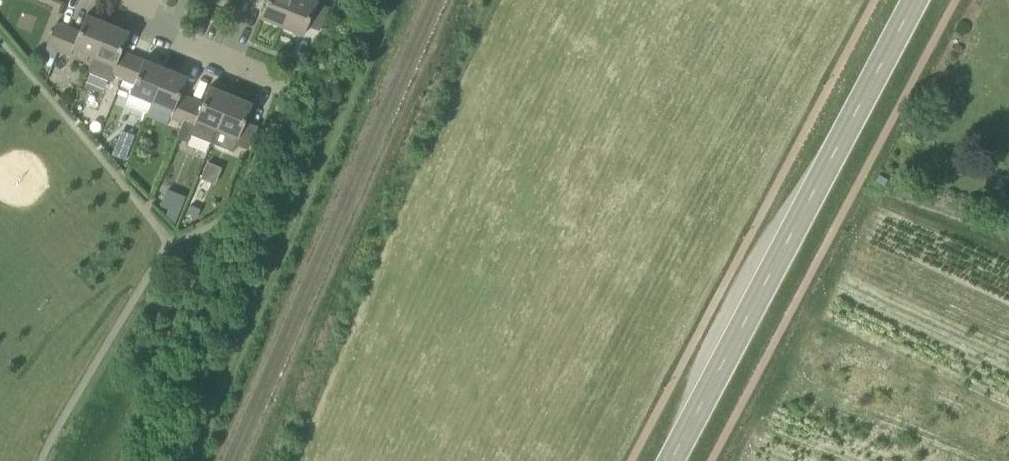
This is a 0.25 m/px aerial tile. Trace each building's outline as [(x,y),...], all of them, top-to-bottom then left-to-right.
[(293,0),(268,0),(261,16),(283,25),(293,0)] [(283,25),(304,34),(308,25),(319,30),(329,6),(318,2),(318,0),(317,0),(293,0),(283,25)] [(87,13),(80,31),(69,26),(59,50),(71,54),(74,47),(95,56),(109,22),(87,13)] [(48,45),(59,50),(69,26),(57,22),(48,45)] [(109,22),(95,56),(89,71),(111,80),(114,74),(124,79),(133,55),(122,50),(130,31),(109,22)] [(133,55),(124,79),(122,84),(133,89),(127,103),(148,112),(152,101),(166,67),(145,58),(144,60),(133,55)] [(171,117),(182,122),(192,98),(181,94),(188,76),(166,67),(152,101),(174,109),(171,117)] [(192,98),(182,122),(177,137),(189,141),(192,134),(212,142),(218,128),(232,94),(210,85),(203,103),(192,98)] [(239,136),(236,143),(248,148),(258,125),(246,120),(253,103),(232,94),(218,128),(239,136)] [(116,143),(112,154),(127,159),(127,158),(131,148),(116,143)] [(208,160),(202,176),(217,181),(223,165),(208,160)] [(202,206),(190,201),(186,212),(198,217),(202,206)] [(169,208),(167,214),(176,223),(180,212),(169,208)]
